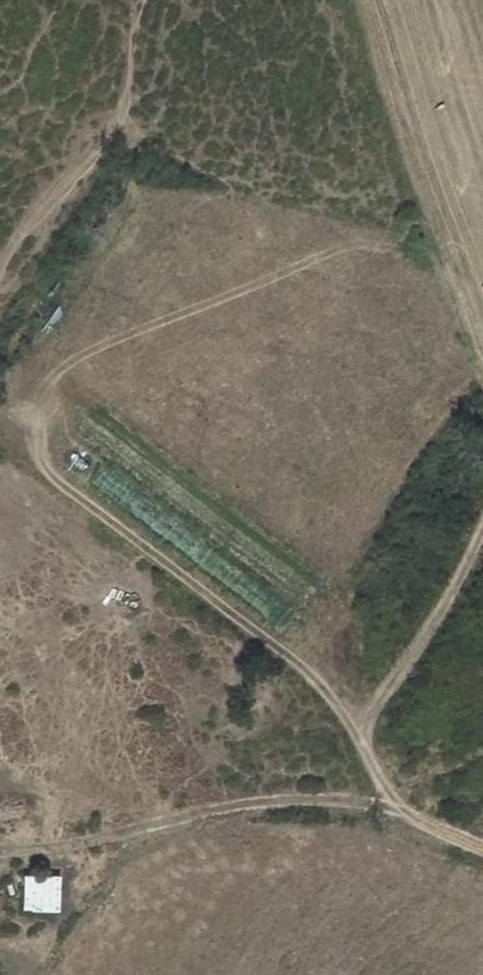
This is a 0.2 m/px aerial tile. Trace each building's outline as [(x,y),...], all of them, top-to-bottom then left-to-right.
[(62,911),(62,873),(24,873),(24,911),(62,911)]
